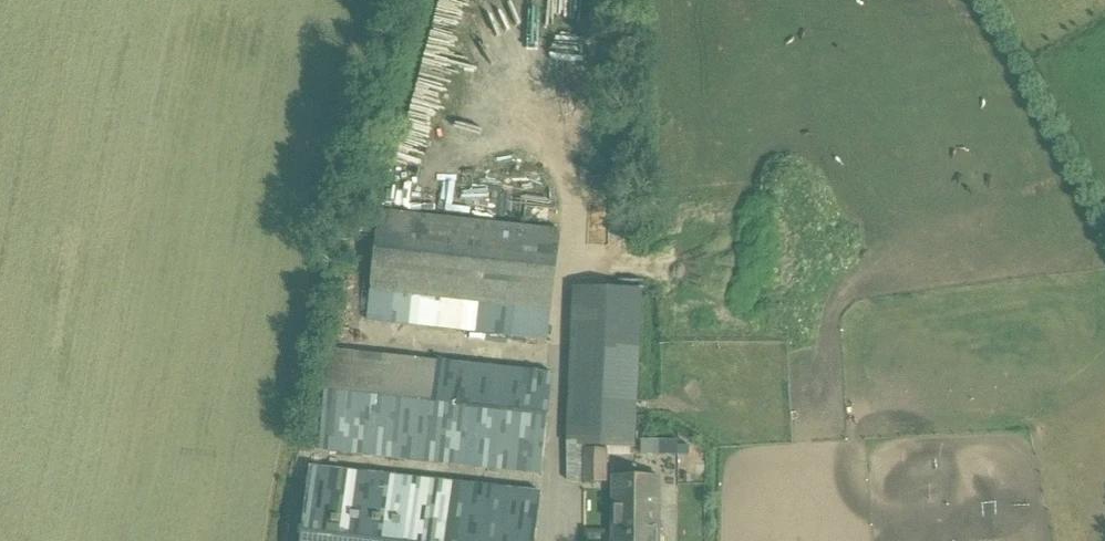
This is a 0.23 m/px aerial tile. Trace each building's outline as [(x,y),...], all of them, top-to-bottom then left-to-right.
[(510,84),(487,84),(487,102),(509,102),(510,84)] [(535,183),(510,188),(513,203),(538,198),(535,183)] [(380,211),(370,293),(367,321),(548,342),(562,231),(380,211)] [(573,287),(566,446),(634,449),(640,290),(573,287)] [(321,451),(428,463),(543,475),(555,374),(330,351),(321,451)] [(608,451),(585,450),(584,481),(608,482),(608,451)] [(661,522),(656,522),(656,479),(614,479),(614,540),(661,540),(661,522)] [(286,522),(285,540),(446,540),(286,522)]
